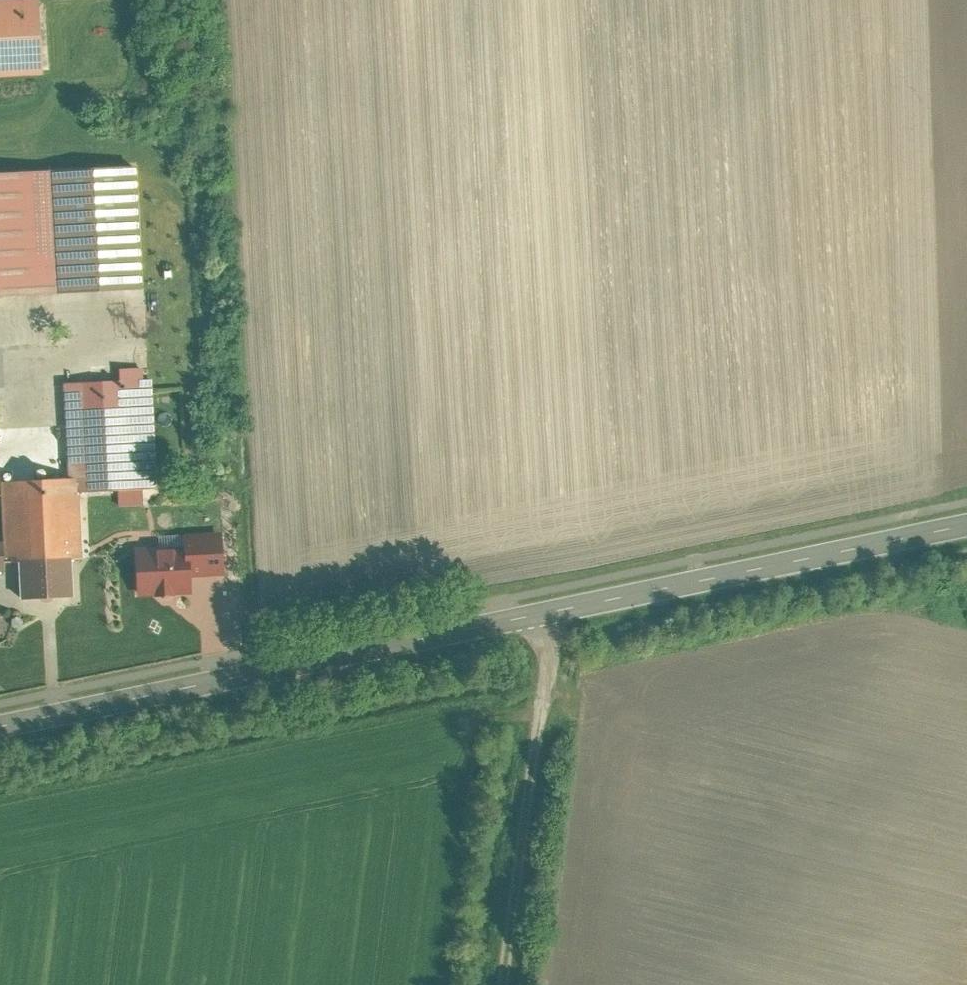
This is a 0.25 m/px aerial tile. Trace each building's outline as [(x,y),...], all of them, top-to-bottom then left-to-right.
[(0,1),(0,80),(45,77),(40,0),(10,0),(0,1)] [(0,175),(0,299),(146,290),(139,168),(0,175)] [(154,381),(62,386),(68,480),(81,480),(82,498),(161,493),(154,381)] [(0,484),(0,490),(4,565),(20,564),(23,605),(72,603),(70,565),(85,565),(82,498),(81,480),(68,480),(0,484)] [(184,550),(134,552),(137,601),(192,599),(192,581),(224,580),(222,536),(184,538),(184,550)]
